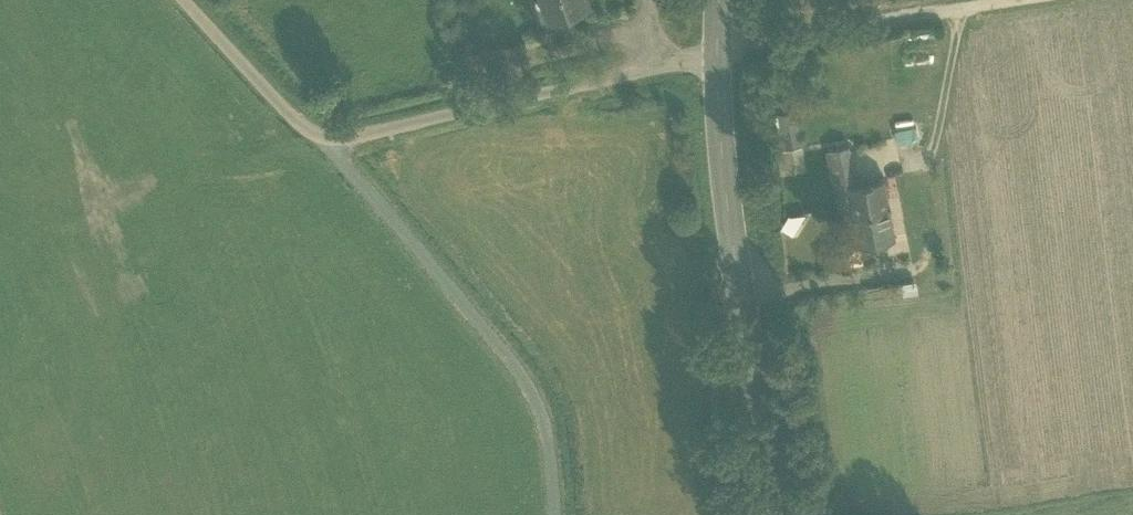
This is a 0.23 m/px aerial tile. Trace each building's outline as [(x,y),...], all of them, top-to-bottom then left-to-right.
[(548,13),(589,0),(544,0),(548,13)] [(800,120),(781,123),(787,151),(805,148),(800,120)] [(894,148),(928,144),(926,122),(892,126),(894,148)] [(827,143),(836,190),(848,188),(848,187),(858,185),(850,139),(827,143)] [(805,148),(787,151),(791,173),(809,170),(805,148)] [(851,205),(853,215),(889,208),(884,180),(858,185),(848,187),(848,188),(836,190),(839,208),(851,205)] [(851,205),(839,208),(847,248),(859,246),(853,215),(851,205)] [(889,208),(853,215),(859,246),(895,239),(889,208)]
